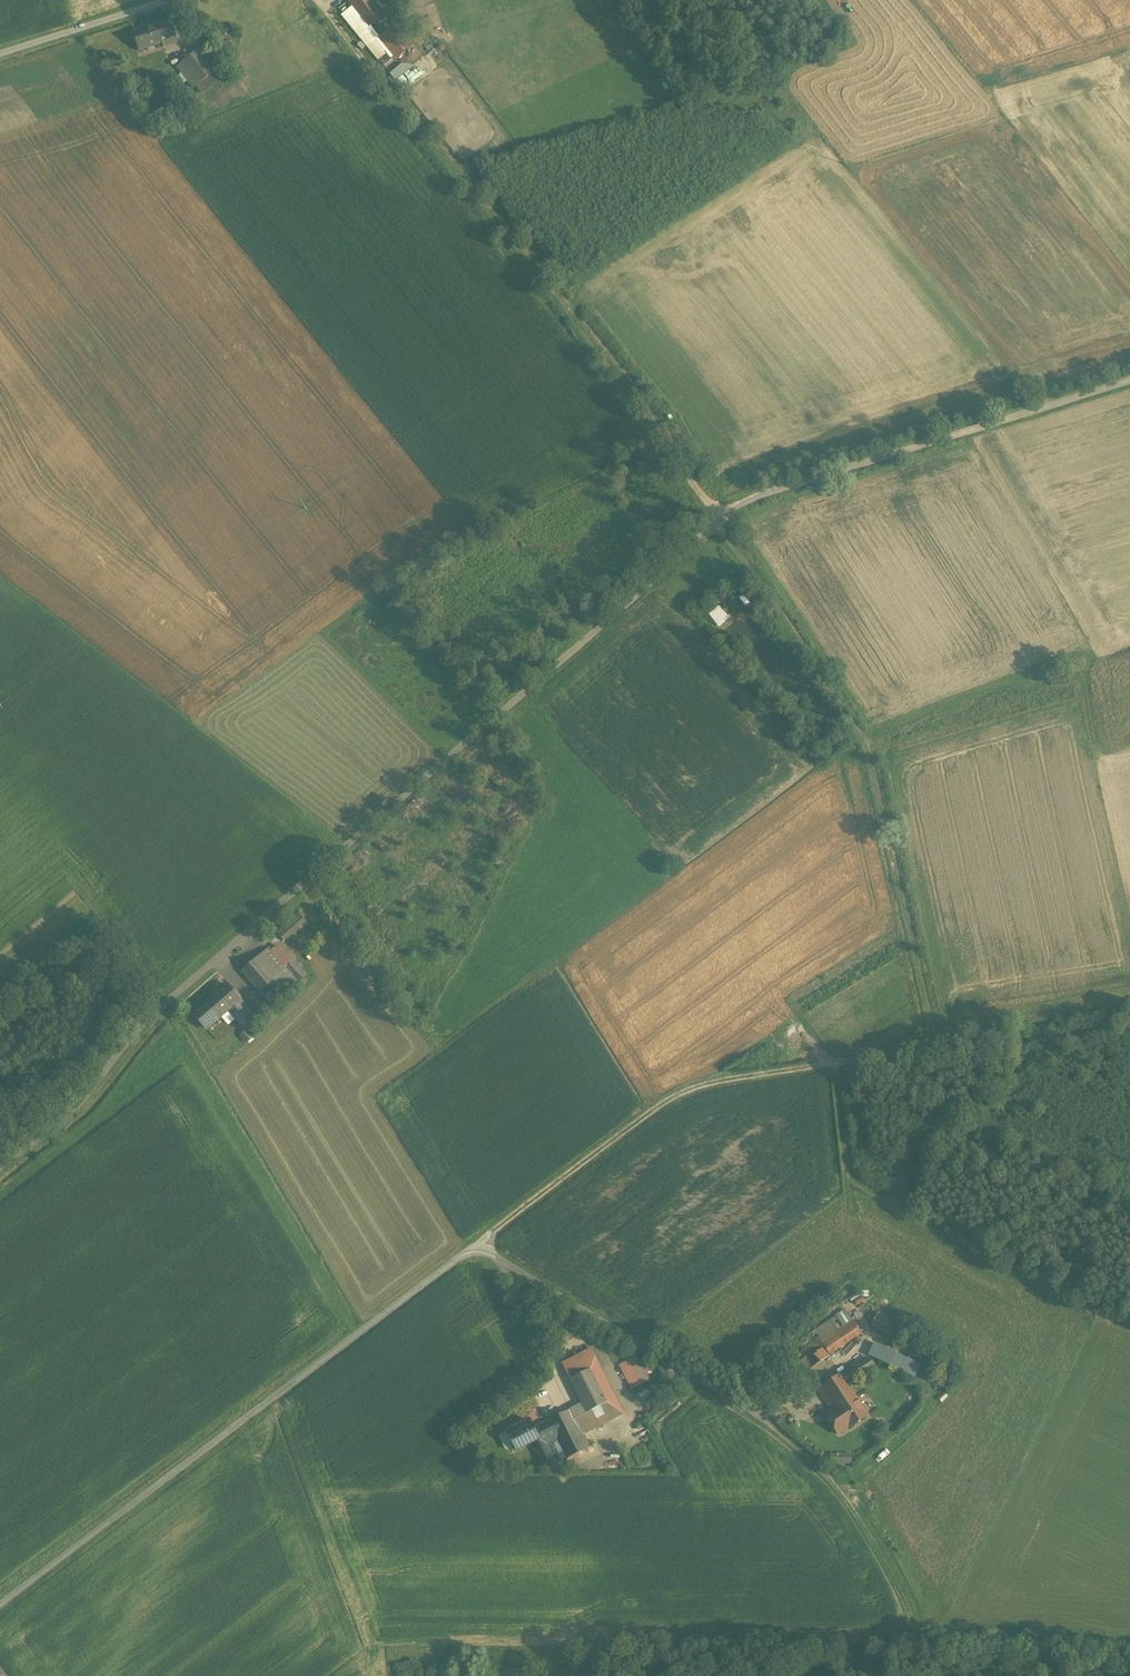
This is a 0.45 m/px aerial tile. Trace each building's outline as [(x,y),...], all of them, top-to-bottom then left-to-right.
[(372,0),(349,0),(370,27),(384,16),(372,0)] [(169,21),(134,32),(140,51),(162,44),(163,47),(176,43),(169,21)] [(404,52),(387,31),(379,38),(396,59),(404,52)] [(220,68),(203,46),(196,51),(213,74),(220,68)] [(213,74),(196,51),(177,67),(194,88),(213,74)] [(308,916),(300,908),(280,929),(288,937),(308,916)] [(296,983),(268,949),(242,971),(271,1004),(296,983)] [(241,1000),(228,984),(219,991),(220,992),(203,1006),(202,1005),(201,1006),(202,1007),(194,1013),(207,1029),(228,1011),(241,1000)] [(255,1017),(241,1000),(228,1011),(242,1028),(255,1017)] [(903,1315),(883,1305),(876,1319),(896,1329),(903,1315)] [(852,1319),(846,1310),(812,1333),(813,1335),(798,1345),(812,1367),(828,1357),(818,1341),(820,1340),(852,1319)] [(862,1334),(852,1319),(820,1340),(829,1355),(862,1334)] [(583,1403),(571,1409),(584,1434),(623,1414),(591,1349),(563,1364),(583,1403)] [(641,1363),(636,1352),(625,1356),(629,1367),(641,1363)] [(868,1356),(840,1375),(847,1385),(875,1367),(868,1356)] [(840,1375),(818,1389),(832,1410),(835,1408),(839,1413),(831,1418),(840,1432),(848,1427),(848,1428),(867,1415),(847,1385),(840,1375)] [(547,1423),(551,1431),(539,1437),(540,1438),(536,1440),(539,1446),(535,1448),(542,1462),(553,1456),(547,1444),(557,1439),(566,1458),(590,1446),(584,1434),(571,1409),(547,1422),(547,1423)] [(517,1426),(507,1431),(517,1450),(536,1440),(540,1438),(539,1437),(551,1431),(547,1423),(535,1429),(530,1420),(529,1420),(529,1421),(517,1427),(517,1426)]
